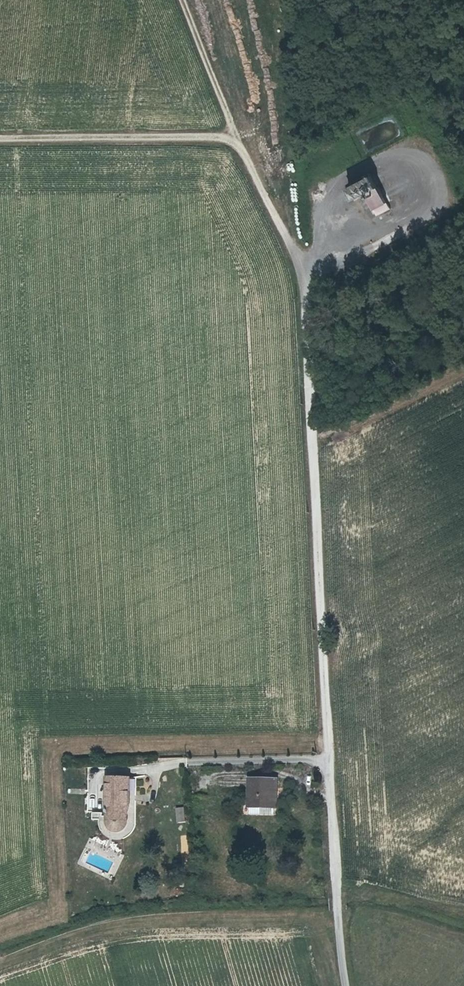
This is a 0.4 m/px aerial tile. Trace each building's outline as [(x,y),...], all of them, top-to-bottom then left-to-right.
[(359,206),(370,201),(378,216),(392,210),(375,173),(349,185),(359,206)] [(116,831),(118,832),(121,832),(122,832),(124,831),(126,830),(127,828),(128,824),(129,822),(127,818),(125,816),(123,815),(125,806),(128,806),(128,789),(126,789),(126,779),(107,778),(106,812),(108,817),(109,822),(110,825),(111,827),(112,828),(114,830),(116,831)] [(248,807),(248,814),(274,815),(274,808),(275,807),(276,782),(247,781),(247,807),(248,807)] [(184,793),(176,793),(177,818),(184,817),(184,793)] [(320,959),(313,960),(314,974),(322,973),(320,959)]
